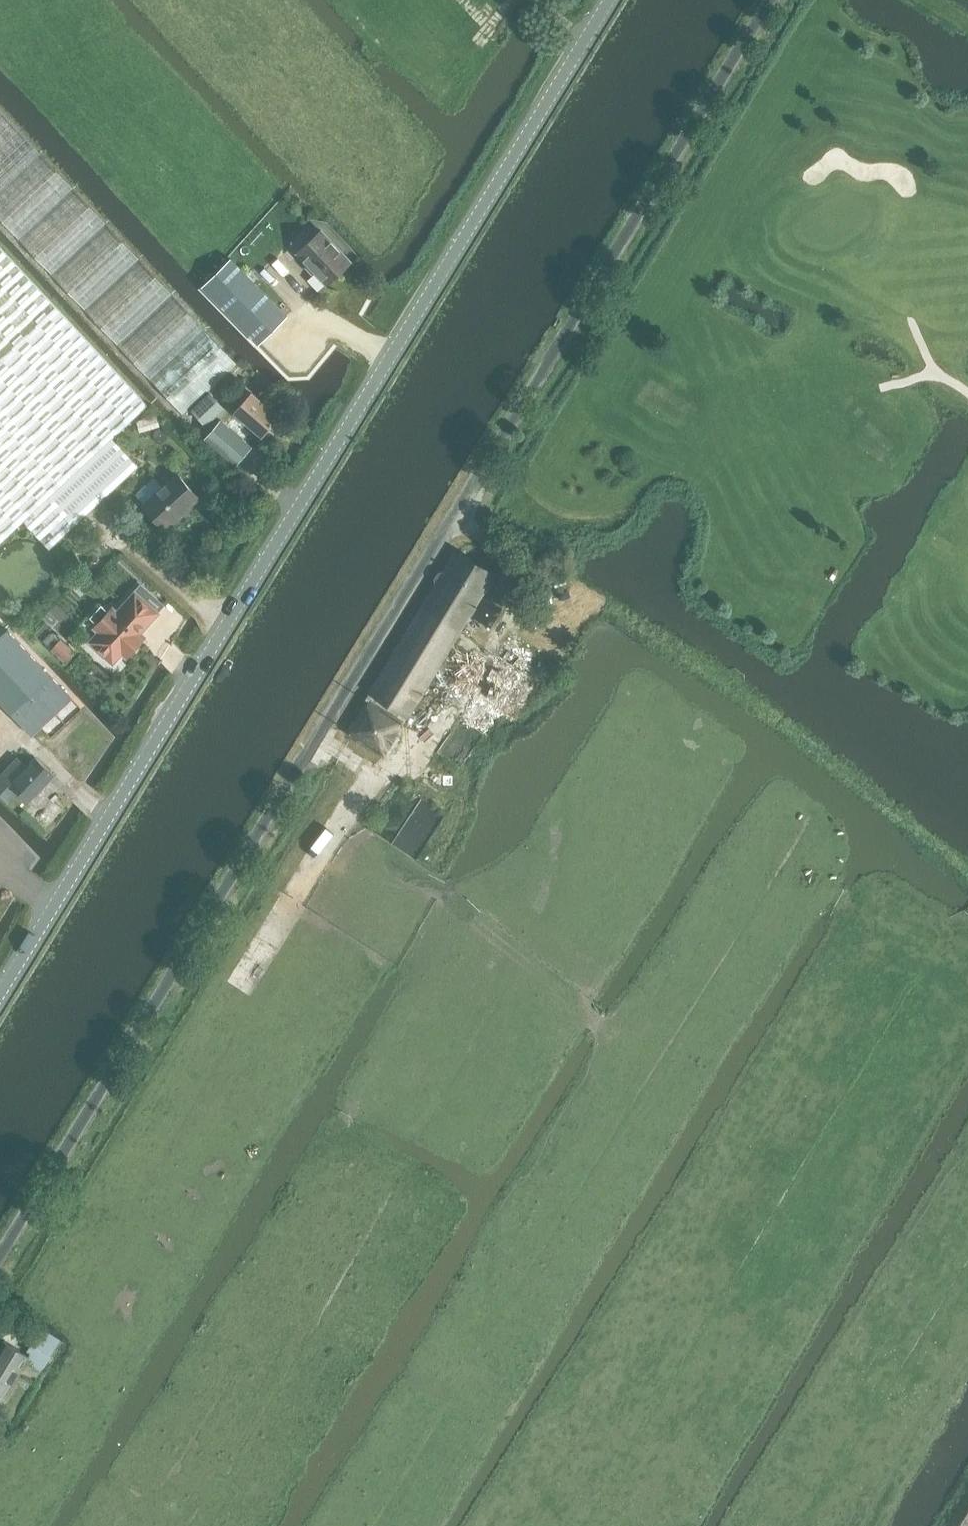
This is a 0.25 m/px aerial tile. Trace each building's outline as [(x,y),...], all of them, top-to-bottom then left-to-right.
[(0,110),(0,217),(54,271),(184,411),(236,363),(105,223),(34,146),(0,110)] [(327,282),(350,260),(321,228),(297,250),(327,282)] [(137,465),(111,437),(147,403),(0,246),(0,541),(23,520),(48,546),(137,465)] [(233,258),(205,286),(262,342),(290,314),(233,258)] [(262,435),(278,413),(251,389),(233,410),(262,435)] [(205,426),(225,408),(209,392),(189,410),(205,426)] [(235,465),(251,445),(220,419),(204,438),(235,465)] [(154,478),(136,494),(144,503),(143,504),(164,528),(198,497),(176,473),(162,487),(154,478)] [(367,696),(347,733),(384,754),(405,719),(404,718),(424,686),(469,614),(491,626),(501,607),(479,595),(494,572),(455,548),(442,570),(437,571),(432,578),(434,583),(367,691),(371,693),(368,697),(367,696)] [(101,631),(92,641),(112,659),(121,650),(127,655),(143,637),(137,632),(155,612),(135,593),(117,613),(111,608),(95,626),(101,631)] [(0,635),(0,700),(3,703),(31,733),(31,734),(71,697),(7,628),(2,633),(0,635)] [(74,651),(60,638),(51,649),(65,661),(74,651)] [(502,661),(464,714),(485,729),(498,707),(511,715),(512,716),(523,699),(542,670),(538,667),(505,645),(497,657),(502,661)] [(53,774),(34,755),(25,764),(17,756),(1,773),(28,800),(53,774)] [(26,1351),(46,1363),(60,1339),(41,1327),(26,1351)] [(0,1346),(0,1395),(3,1397),(28,1355),(3,1340),(0,1346)] [(958,1525),(967,1525),(967,1510),(958,1525)]
